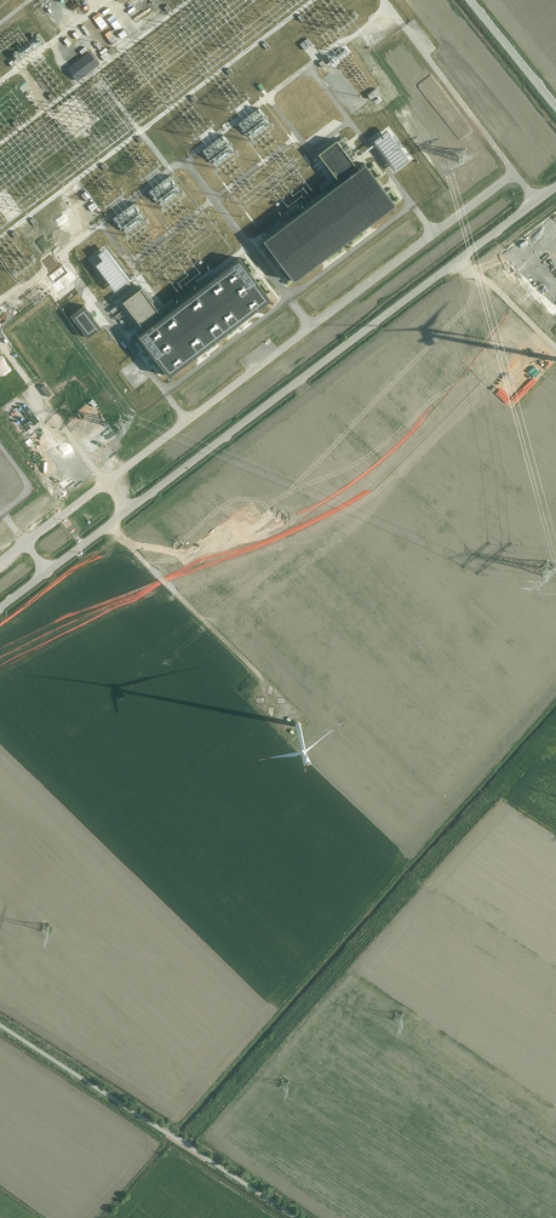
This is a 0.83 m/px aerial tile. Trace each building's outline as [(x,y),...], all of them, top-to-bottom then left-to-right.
[(95,18),(97,22),(104,19),(101,14),(95,18)] [(78,39),(86,32),(80,25),(72,32),(78,39)] [(40,45),(45,42),(40,35),(36,38),(40,45)] [(69,36),(64,39),(69,45),(73,42),(69,36)] [(13,53),(18,60),(23,57),(18,50),(13,53)] [(88,53),(68,69),(78,81),(98,65),(88,53)] [(319,202),(272,238),(303,279),(351,243),(404,203),(372,161),(364,167),(343,140),(327,152),(349,180),(319,202)] [(130,276),(105,245),(88,259),(114,290),(130,276)] [(265,291),(236,254),(187,292),(162,311),(141,284),(124,298),(145,325),(140,329),(168,366),(265,291)] [(84,305),(72,313),(88,334),(99,326),(84,305)] [(144,398),(145,399),(141,402),(145,409),(162,397),(156,389),(144,398)]
